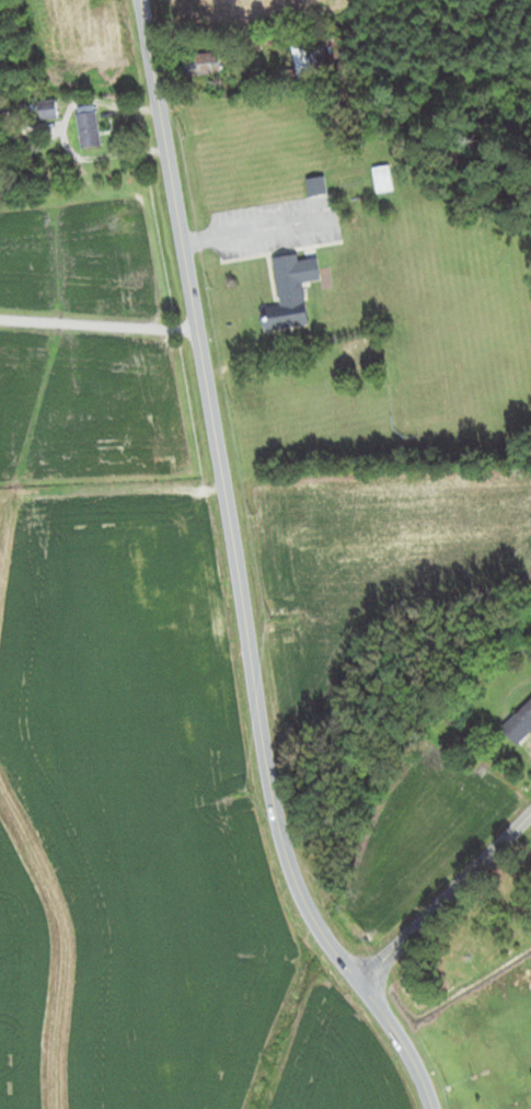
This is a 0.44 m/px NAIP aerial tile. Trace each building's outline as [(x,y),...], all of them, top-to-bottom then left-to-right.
[(298,78),(333,73),(327,35),(292,40),(298,78)] [(215,76),(215,55),(192,55),(192,76),(215,76)] [(57,120),(57,102),(40,102),(40,120),(57,120)] [(101,147),(98,113),(79,114),(81,149),(101,147)] [(372,168),(374,194),(393,192),(390,166),(372,168)] [(309,196),(327,194),(325,178),(307,180),(309,196)] [(263,307),(266,331),(310,325),(304,282),(322,280),(319,257),(299,260),(299,254),(274,258),(281,305),(263,307)] [(503,728),(520,745),(530,734),(530,701),(503,728)]
